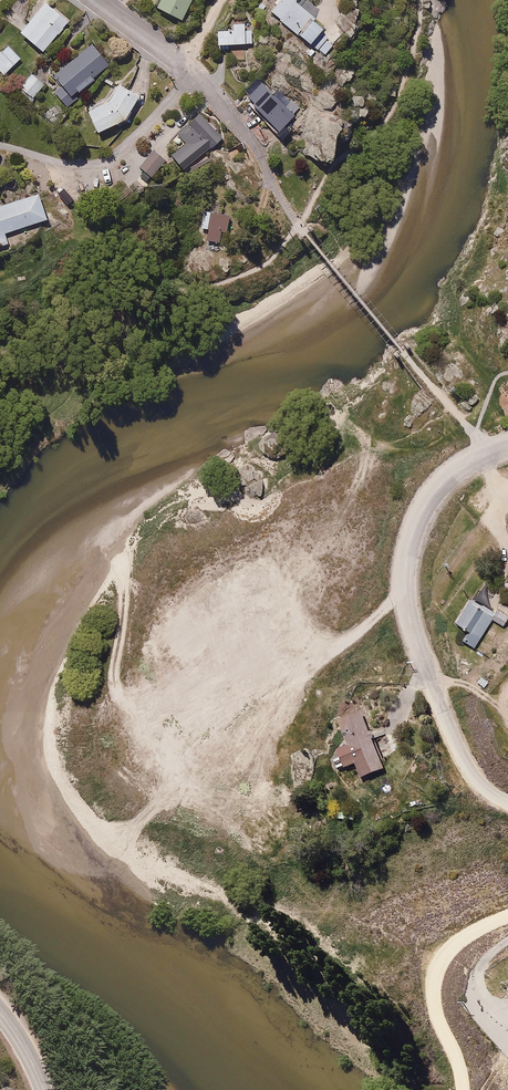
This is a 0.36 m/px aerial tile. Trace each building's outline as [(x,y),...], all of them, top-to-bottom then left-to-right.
[(18,29),(43,52),(71,22),(48,0),(46,0),(18,29)] [(153,3),(181,18),(191,0),(155,0),(153,3)] [(269,6),(298,33),(301,31),(311,40),(324,26),(313,17),(315,15),(300,0),(275,0),(269,6)] [(254,29),(245,29),(245,22),(233,22),(233,29),(217,29),(217,44),(254,44),(254,29)] [(55,91),(67,107),(74,102),(69,96),(78,89),(80,92),(96,79),(94,75),(110,63),(92,40),(55,72),(64,84),(55,91)] [(9,44),(0,53),(0,72),(4,76),(22,58),(9,44)] [(47,84),(33,72),(20,87),(33,99),(47,84)] [(140,94),(120,81),(107,97),(87,108),(99,131),(128,117),(140,94)] [(246,96),(277,131),(302,110),(293,100),(287,106),(275,92),(273,94),(262,81),(246,96)] [(183,169),(223,136),(202,112),(191,120),(200,131),(197,133),(192,125),(181,134),(186,139),(170,152),(183,169)] [(166,160),(150,147),(136,166),(152,178),(166,160)] [(40,190),(0,205),(0,244),(11,240),(8,230),(49,217),(40,190)] [(231,210),(203,206),(201,226),(209,227),(208,237),(221,239),(223,229),(228,230),(231,210)] [(489,615),(463,599),(447,624),(457,632),(453,638),(468,648),(489,615)] [(361,710),(335,720),(345,744),(336,748),(343,767),(354,762),(360,777),(383,768),(361,710)]
